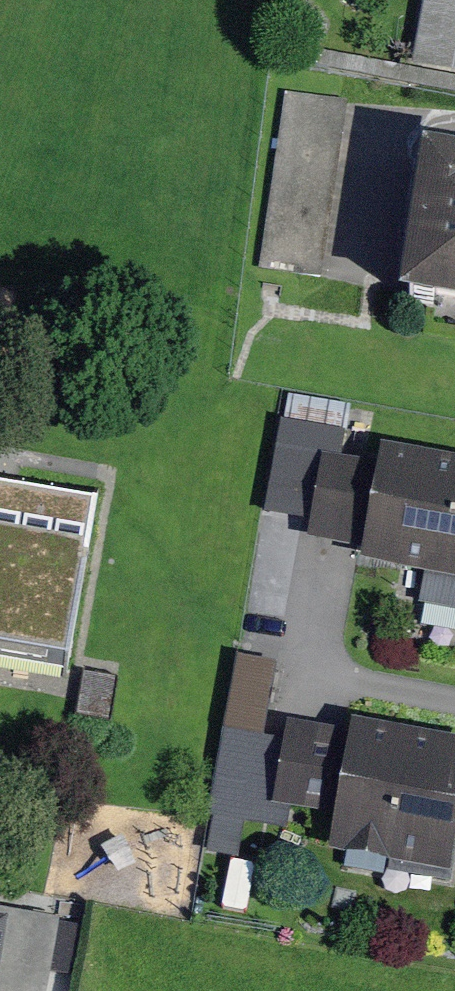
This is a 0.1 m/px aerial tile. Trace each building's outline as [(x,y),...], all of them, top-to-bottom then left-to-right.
[(423,64),(454,71),(454,0),(434,0),(423,64)] [(389,96),(282,75),(250,242),(358,263),(389,96)] [(435,141),(412,287),(454,295),(454,144),(435,141)] [(343,514),(356,427),(295,418),(281,505),(308,509),(343,514)] [(379,551),(375,571),(454,587),(454,459),(401,448),(396,468),(339,456),(322,539),(379,551)] [(81,670),(115,480),(0,460),(0,654),(81,670)] [(288,707),(261,847),(444,882),(454,827),(454,739),(288,707)] [(0,924),(0,990),(2,990),(14,926),(0,924)]
